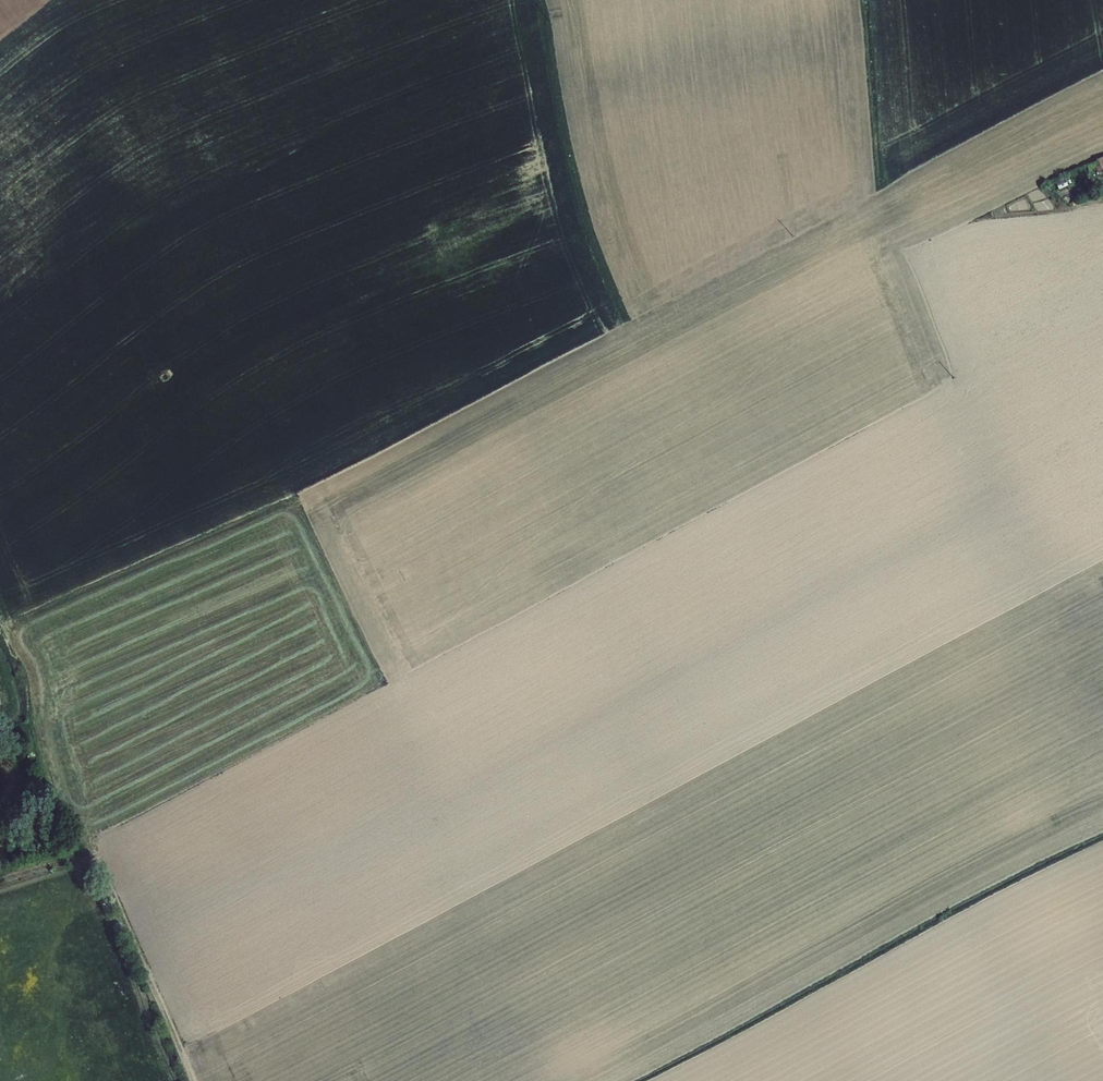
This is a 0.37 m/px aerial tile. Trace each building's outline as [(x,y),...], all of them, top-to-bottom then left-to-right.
[(1097,161),(1091,163),(1097,175),(1102,172),(1102,158),(1097,161)] [(1091,163),(1085,167),(1087,172),(1094,169),(1091,163)]
